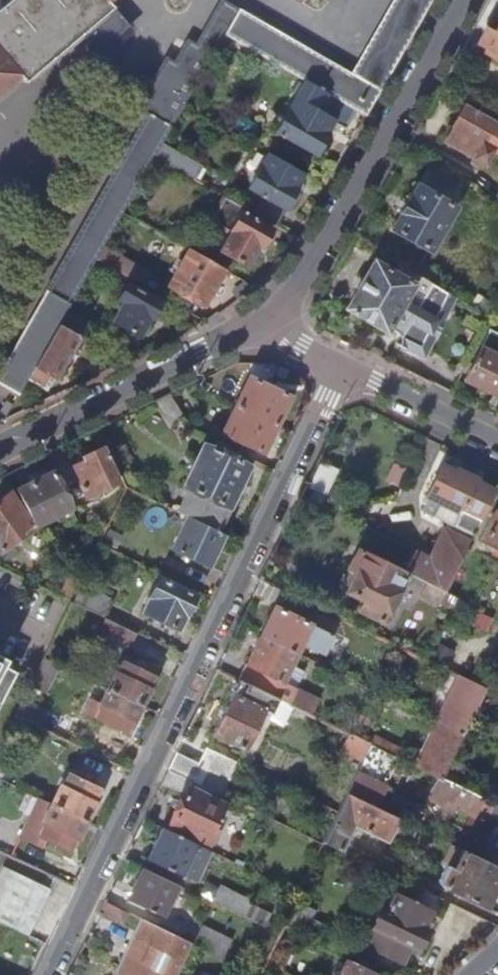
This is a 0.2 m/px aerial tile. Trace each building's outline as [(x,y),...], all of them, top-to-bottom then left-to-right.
[(17,75),(22,81),(30,81),(50,64),(50,59),(53,57),(57,58),(78,41),(79,33),(80,32),(73,23),(82,15),(85,18),(86,16),(91,17),(104,7),(105,1),(106,0),(0,0),(0,89),(17,75)] [(351,77),(377,92),(401,49),(429,0),(396,0),(377,34),(351,77)] [(153,122),(168,131),(224,34),(237,11),(222,3),(196,49),(188,44),(174,68),(166,63),(153,85),(146,80),(133,102),(157,116),(153,122)] [(377,92),(351,77),(237,11),(224,34),(304,80),(355,109),(364,114),(377,92)] [(494,36),(490,34),(482,48),(485,50),(484,53),(497,61),(497,29),(494,36)] [(344,128),(355,109),(304,80),(275,130),(313,151),(330,120),(344,128)] [(494,121),(492,125),(461,107),(449,128),(451,129),(444,141),(482,164),(490,150),(483,146),(486,139),(491,142),(495,136),(497,139),(497,124),(494,121)] [(198,174),(203,161),(161,144),(156,157),(198,174)] [(290,190),(300,174),(265,154),(263,157),(261,155),(253,168),(256,170),(247,187),(262,195),(252,212),(274,225),(284,207),(282,206),(284,202),(290,205),(296,194),(290,190)] [(427,251),(463,187),(427,165),(390,230),(427,251)] [(240,212),(243,207),(220,194),(206,220),(229,233),(219,250),(245,265),(258,244),(261,246),(271,228),(240,212)] [(72,247),(0,375),(0,383),(19,393),(26,379),(59,323),(67,309),(95,259),(72,247)] [(201,304),(222,267),(187,248),(166,284),(201,304)] [(395,344),(422,359),(457,296),(429,281),(410,271),(401,266),(396,275),(373,262),(346,309),(384,331),(394,330),(399,337),(395,344)] [(416,262),(410,271),(429,281),(433,273),(416,262)] [(160,302),(126,283),(118,298),(123,301),(113,320),(137,334),(148,315),(151,317),(160,302)] [(94,325),(67,309),(59,323),(78,334),(86,339),(94,325)] [(497,387),(497,323),(487,318),(474,345),(480,348),(464,380),(493,394),(497,386),(497,387)] [(53,377),(78,334),(59,323),(26,379),(47,390),(55,377),(53,377)] [(120,355),(126,343),(106,332),(100,343),(120,355)] [(246,378),(220,433),(260,452),(287,397),(246,378)] [(167,426),(182,417),(168,395),(153,403),(167,426)] [(5,400),(0,409),(0,421),(3,420),(12,404),(5,400)] [(187,488),(175,511),(186,516),(216,530),(242,475),(234,470),(241,454),(235,452),(215,442),(211,449),(202,444),(182,485),(187,488)] [(85,497),(121,480),(105,445),(81,456),(83,461),(71,467),(85,497)] [(307,488),(324,496),(338,467),(321,459),(307,488)] [(454,566),(491,490),(472,481),(473,478),(455,469),(453,472),(439,465),(424,498),(435,503),(429,516),(462,532),(460,537),(441,528),(427,558),(452,570),(454,566)] [(35,526),(69,508),(51,472),(18,488),(35,526)] [(160,529),(176,536),(186,516),(175,511),(125,487),(113,512),(141,525),(143,523),(158,531),(160,529)] [(33,527),(8,491),(0,497),(0,550),(33,527)] [(492,512),(479,540),(497,550),(497,515),(492,512)] [(206,565),(222,534),(216,530),(186,516),(176,536),(170,548),(206,565)] [(380,620),(403,572),(357,549),(339,586),(361,598),(356,609),(380,620)] [(427,558),(413,551),(403,572),(442,590),(452,570),(427,558)] [(192,595),(158,578),(142,612),(176,628),(189,602),(192,595)] [(283,604),(287,594),(259,580),(251,596),(267,604),(283,604)] [(81,586),(74,601),(105,616),(112,601),(81,586)] [(274,607),(260,636),(293,652),(298,643),(323,655),(338,624),(311,613),(306,622),(274,607)] [(126,645),(133,629),(106,616),(99,632),(126,645)] [(260,636),(238,682),(277,700),(310,716),(318,699),(280,680),(293,652),(260,636)] [(18,667),(0,658),(0,700),(18,667)] [(53,679),(59,666),(43,658),(36,672),(53,679)] [(114,671),(106,688),(140,704),(148,688),(145,686),(151,675),(122,661),(117,672),(114,671)] [(459,676),(437,721),(462,733),(473,711),(484,688),(459,676)] [(271,713),(277,700),(238,682),(237,681),(211,735),(244,751),(264,711),(271,713)] [(132,720),(140,704),(106,688),(99,703),(92,701),(87,713),(124,731),(130,719),(132,720)] [(437,721),(416,767),(430,774),(437,777),(440,779),(462,733),(437,721)] [(343,751),(361,759),(368,744),(349,735),(343,751)] [(379,785),(393,756),(368,744),(361,759),(345,793),(375,808),(384,788),(379,785)] [(198,763),(175,753),(167,771),(200,786),(207,770),(229,780),(237,764),(206,748),(198,763)] [(219,803),(223,797),(200,786),(167,771),(160,784),(184,794),(168,827),(209,844),(216,829),(212,828),(223,805),(219,803)] [(59,785),(51,804),(85,820),(94,802),(91,800),(97,788),(69,775),(63,786),(59,785)] [(445,798),(463,807),(470,793),(440,779),(437,777),(426,798),(441,805),(445,798)] [(388,839),(398,819),(375,808),(345,793),(321,843),(338,851),(352,823),(388,839)] [(463,807),(485,818),(487,814),(492,804),(470,793),(463,807)] [(76,838),(85,820),(51,804),(35,796),(17,834),(36,844),(40,836),(68,849),(74,837),(76,838)] [(492,804),(487,814),(497,819),(497,807),(492,804)] [(410,839),(416,827),(402,820),(396,832),(410,839)] [(181,875),(196,845),(161,829),(146,860),(181,875)] [(488,850),(497,854),(497,829),(488,850)] [(497,878),(497,866),(451,844),(443,859),(454,864),(451,868),(446,866),(439,881),(442,883),(441,885),(484,906),(497,878)] [(0,875),(0,922),(27,935),(49,888),(4,867),(0,875)] [(162,916),(176,886),(141,869),(127,900),(162,916)] [(422,926),(437,896),(409,884),(403,898),(393,894),(385,910),(380,908),(371,928),(378,931),(371,947),(403,963),(411,946),(417,949),(426,929),(422,926)] [(220,888),(213,903),(240,916),(247,900),(220,888)] [(191,943),(140,919),(114,974),(176,974),(191,943)] [(203,927),(194,945),(222,958),(229,940),(203,927)] [(12,972),(22,951),(8,944),(0,962),(0,966),(12,972)] [(28,974),(29,974),(38,957),(30,954),(21,971),(28,974)] [(372,972),(345,960),(338,974),(332,972),(331,974),(371,974),(372,972)]
